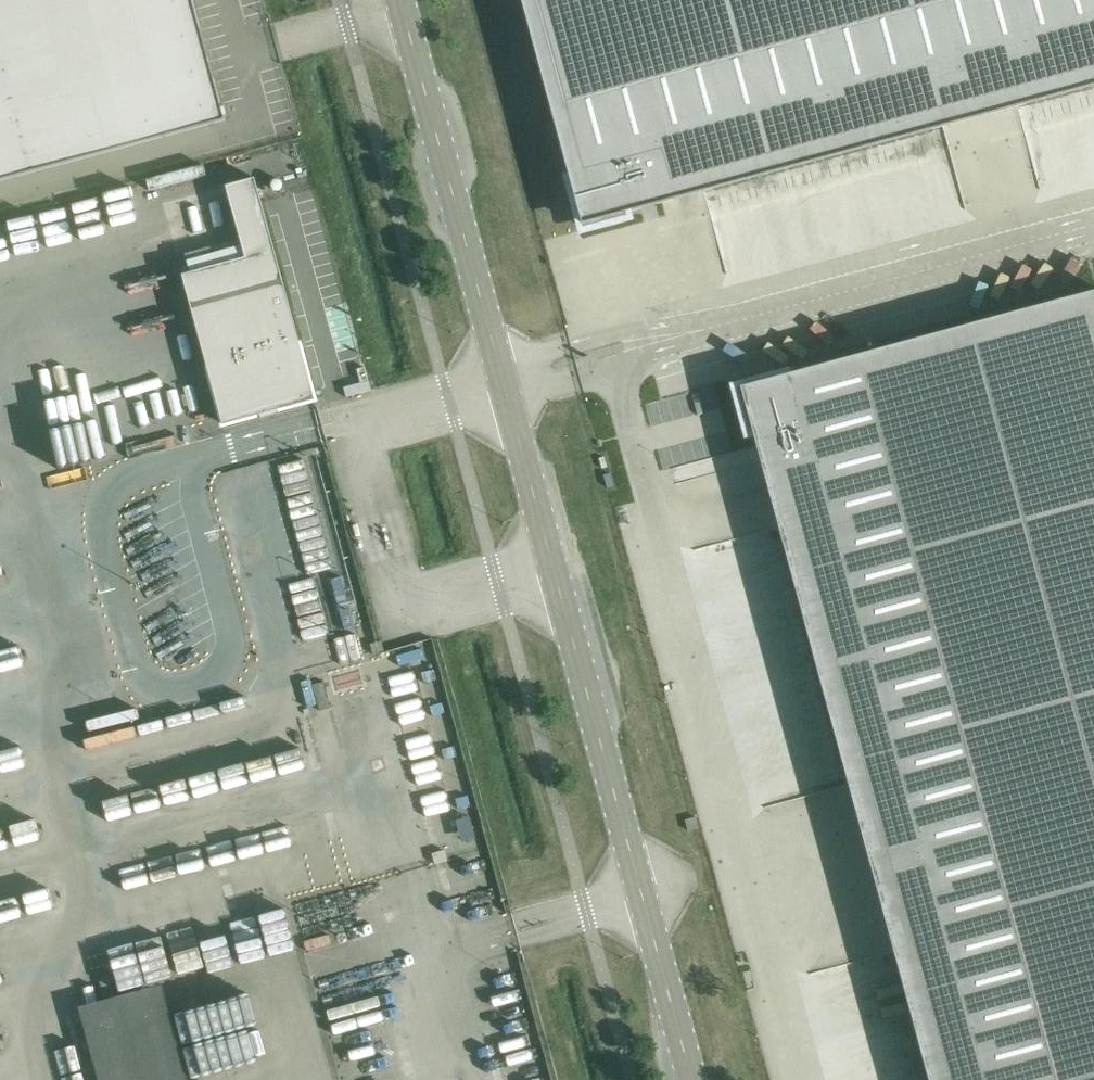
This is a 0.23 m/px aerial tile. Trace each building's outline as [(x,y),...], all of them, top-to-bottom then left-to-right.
[(225,119),(224,117),(228,116),(225,105),(221,106),(192,0),(0,0),(0,180),(225,119)] [(567,174),(582,227),(626,215),(625,211),(859,147),(1093,84),(1093,0),(520,0),(567,174)] [(263,209),(98,254),(133,383),(205,363),(220,419),(312,394),(263,209)] [(736,387),(748,431),(752,433),(845,775),(927,1079),(1093,1079),(1093,289),(784,373),(736,387)] [(362,358),(355,360),(359,374),(366,373),(362,358)] [(340,379),(344,392),(369,386),(366,373),(359,374),(340,379)] [(373,654),(384,651),(381,640),(370,643),(373,654)] [(695,816),(684,819),(687,830),(698,827),(695,816)] [(748,879),(755,904),(809,890),(802,864),(748,879)] [(162,983),(77,1006),(97,1079),(188,1079),(162,983)]
